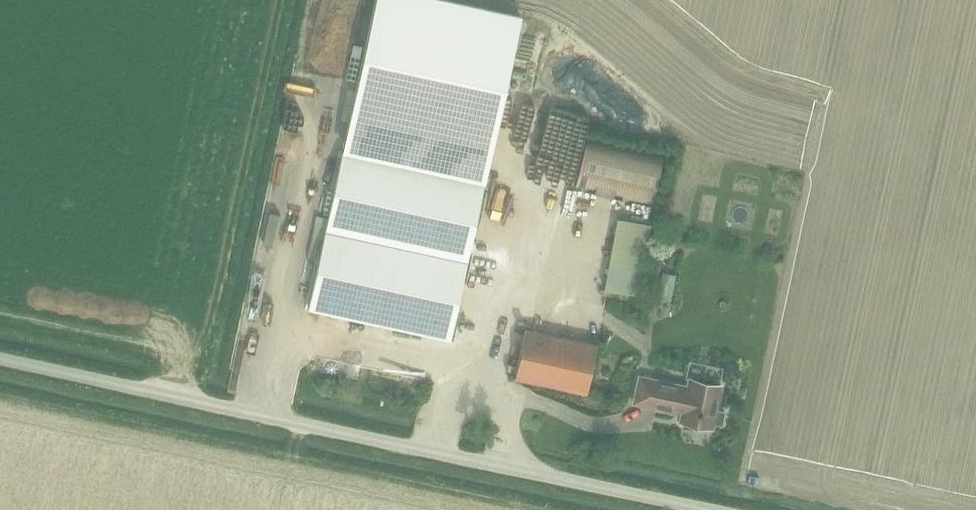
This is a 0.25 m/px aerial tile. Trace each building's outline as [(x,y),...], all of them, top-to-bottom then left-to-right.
[(343,152),(485,183),(487,175),(522,12),(466,0),(376,0),(354,99),(343,148),(343,152)] [(588,138),(576,188),(595,192),(595,194),(613,199),(613,197),(653,206),(665,157),(588,138)] [(324,239),(309,309),(451,340),(485,183),(343,152),(329,218),(317,215),(313,237),(324,239)] [(604,295),(633,300),(634,295),(639,296),(652,225),(617,218),(604,295)] [(551,385),(583,392),(588,394),(599,343),(526,327),(515,377),(551,385)] [(640,376),(635,402),(675,411),(675,408),(683,410),(681,420),(713,427),(714,422),(722,424),(725,411),(717,410),(722,386),(690,379),(688,389),(680,388),(680,385),(640,376)]
